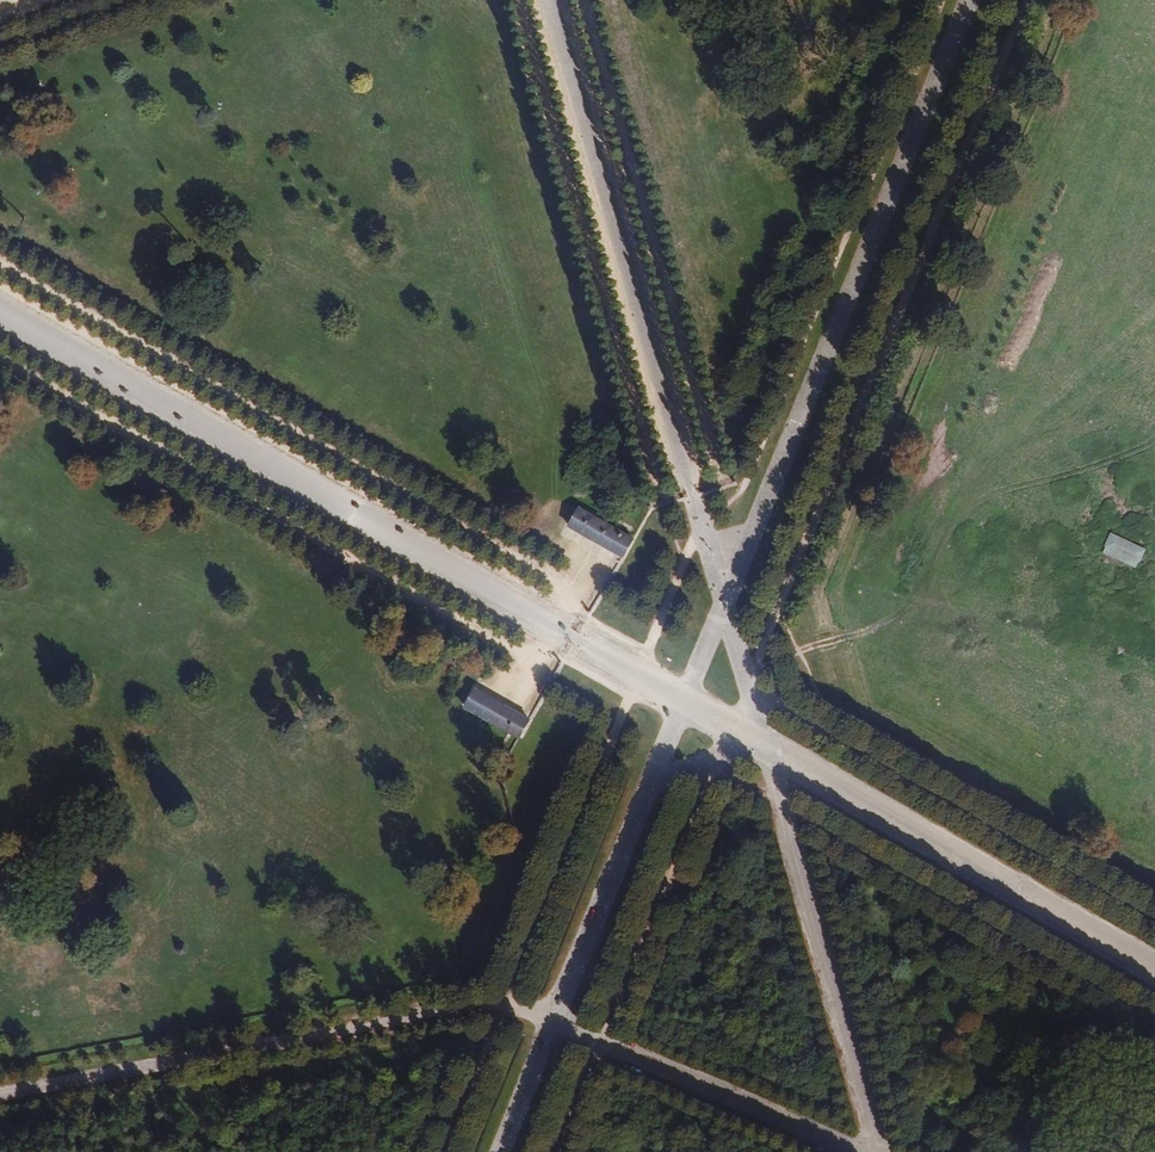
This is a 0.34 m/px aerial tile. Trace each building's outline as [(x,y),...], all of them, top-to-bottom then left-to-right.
[(564,532),(619,564),(633,541),(575,510),(564,532)] [(1137,561),(1143,548),(1108,531),(1102,544),(1137,561)] [(464,707),(520,740),(531,717),(477,686),(464,707)]
